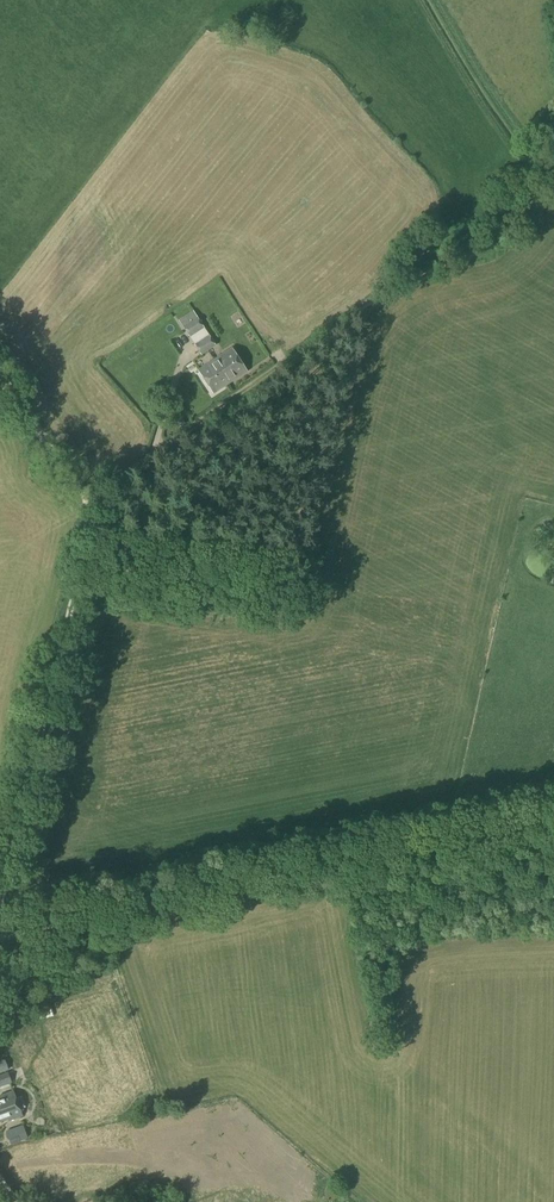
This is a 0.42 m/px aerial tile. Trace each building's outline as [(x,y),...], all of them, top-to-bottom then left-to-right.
[(190,338),(204,328),(197,318),(183,327),(190,338)] [(201,355),(216,346),(209,335),(194,345),(201,355)] [(215,360),(230,382),(247,371),(232,349),(215,360)] [(213,394),(230,382),(215,360),(198,371),(213,394)] [(39,1020),(57,1016),(55,1011),(58,1010),(57,1005),(37,1010),(39,1020)] [(9,1070),(5,1059),(0,1061),(0,1074),(9,1070)] [(11,1083),(7,1072),(0,1075),(0,1087),(11,1083)] [(24,1103),(21,1096),(16,1098),(13,1091),(0,1096),(0,1111),(24,1103)] [(11,1145),(21,1141),(16,1127),(5,1131),(11,1145)]
